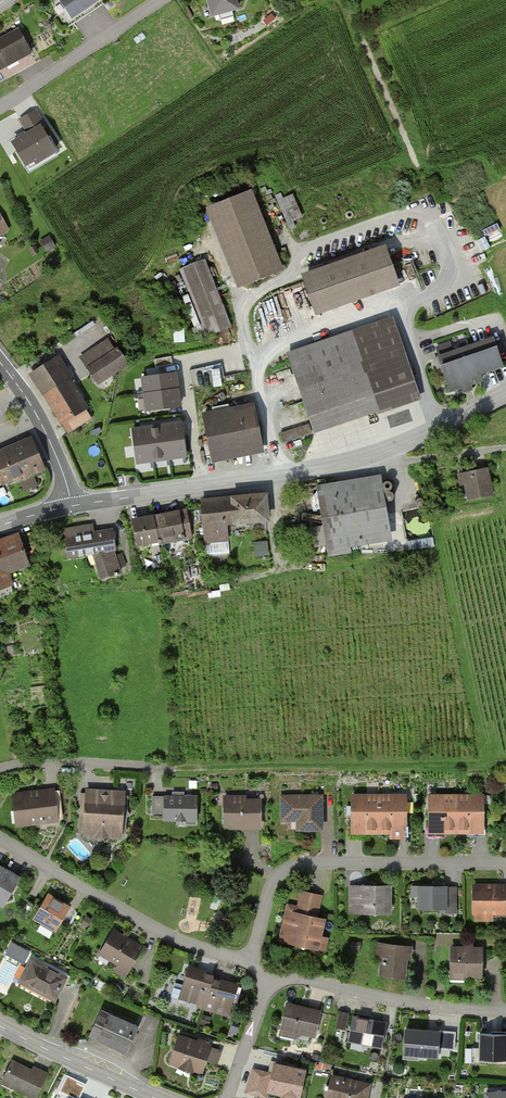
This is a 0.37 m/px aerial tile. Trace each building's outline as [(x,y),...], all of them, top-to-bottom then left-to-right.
[(75,23),(89,14),(88,11),(102,2),(101,0),(59,0),(75,23)] [(213,15),(237,8),(235,0),(209,0),(213,15)] [(0,39),(0,70),(6,66),(5,64),(30,50),(19,29),(0,39)] [(26,128),(11,136),(28,167),(61,149),(37,106),(19,116),(26,128)] [(275,270),(245,194),(215,206),(245,282),(275,270)] [(295,196),(281,202),(291,229),(305,223),(295,196)] [(307,278),(317,308),(395,281),(385,251),(307,278)] [(397,259),(402,281),(416,278),(411,255),(397,259)] [(227,325),(202,263),(184,270),(209,332),(227,325)] [(392,322),(289,358),(314,432),(417,397),(392,322)] [(493,339),(439,357),(450,390),(463,385),(464,387),(467,386),(470,385),(469,383),(482,379),(481,376),(480,372),(502,365),(493,339)] [(118,348),(91,366),(100,380),(128,362),(118,348)] [(171,356),(154,359),(155,367),(172,364),(171,356)] [(54,358),(32,373),(69,432),(91,418),(71,385),(73,383),(71,380),(69,381),(54,358)] [(221,363),(189,370),(193,387),(225,380),(221,363)] [(137,392),(138,395),(178,389),(176,373),(142,378),(144,391),(137,392)] [(145,397),(147,410),(180,405),(178,389),(138,395),(138,398),(145,397)] [(253,407),(205,416),(213,456),(261,446),(253,407)] [(181,422),(165,425),(170,458),(182,456),(183,463),(187,462),(181,422)] [(165,425),(149,427),(153,460),(166,459),(167,465),(170,465),(170,458),(165,425)] [(311,433),(308,425),(281,433),(283,442),(311,433)] [(149,427),(133,429),(137,463),(150,461),(151,467),(154,467),(153,460),(149,427)] [(0,456),(0,478),(2,482),(41,466),(32,443),(0,456)] [(498,500),(491,470),(460,478),(468,507),(498,500)] [(382,477),(320,490),(333,556),(395,544),(382,477)] [(270,496),(203,502),(207,544),(231,542),(230,529),(273,525),(270,496)] [(188,511),(161,517),(168,546),(195,540),(188,511)] [(161,517),(134,523),(140,552),(168,546),(161,517)] [(65,530),(68,556),(93,552),(102,578),(115,574),(116,575),(118,574),(117,573),(120,572),(113,549),(115,549),(112,530),(93,533),(92,526),(65,530)] [(0,543),(0,587),(11,583),(6,570),(28,563),(19,537),(0,543)] [(256,554),(269,553),(268,539),(255,540),(256,554)] [(324,777),(324,793),(333,794),(334,778),(324,777)] [(50,791),(17,795),(20,824),(54,819),(50,791)] [(101,794),(87,793),(86,808),(82,808),(80,829),(97,830),(103,836),(109,831),(121,831),(122,817),(127,817),(130,814),(127,811),(126,811),(127,796),(109,795),(105,791),(101,794)] [(165,797),(153,797),(153,812),(165,813),(165,818),(187,819),(186,823),(195,823),(195,814),(196,814),(196,797),(183,796),(183,792),(173,792),(173,797),(165,796),(165,797)] [(321,796),(282,797),(282,820),(297,819),(297,829),(321,829),(321,796)] [(379,796),(353,796),(353,831),(362,831),(362,826),(364,826),(367,831),(379,831),(379,796)] [(405,796),(379,796),(379,831),(390,831),(390,837),(408,837),(408,826),(405,826),(405,796)] [(457,796),(430,796),(430,831),(439,831),(439,826),(442,826),(445,831),(457,831),(457,796)] [(483,796),(457,796),(457,831),(468,831),(471,826),(473,826),(473,831),(483,831),(483,796)] [(225,808),(230,808),(230,827),(260,827),(260,801),(245,801),(245,797),(225,797),(225,808)] [(1,868),(0,870),(0,897),(5,900),(18,877),(1,868)] [(389,886),(351,886),(351,891),(351,903),(351,911),(389,911),(389,886)] [(445,886),(419,886),(419,908),(446,908),(446,903),(455,903),(455,887),(445,887),(445,886)] [(504,886),(474,886),(474,912),(504,912),(504,903),(504,887),(504,886)] [(299,908),(289,906),(281,940),(282,941),(282,938),(292,940),(292,942),(298,944),(303,948),(310,946),(316,948),(323,919),(308,915),(309,911),(310,911),(314,895),(303,893),(299,908)] [(68,907),(49,896),(36,919),(55,929),(68,907)] [(141,947),(113,931),(100,953),(119,963),(115,969),(125,974),(141,947)] [(25,962),(31,950),(12,940),(6,952),(25,962)] [(360,943),(351,942),(350,950),(359,951),(360,943)] [(464,948),(452,948),(451,971),(465,971),(464,975),(481,976),(482,948),(472,948),(472,947),(465,946),(465,943),(464,943),(464,948)] [(409,958),(410,948),(377,944),(376,958),(383,958),(381,974),(403,976),(406,957),(409,958)] [(66,978),(32,960),(20,981),(54,999),(66,978)] [(213,976),(188,968),(183,985),(175,983),(171,997),(185,1001),(186,998),(204,1003),(205,1003),(212,979),(213,976)] [(212,979),(205,1003),(204,1003),(203,1006),(223,1012),(226,1001),(232,1002),(237,986),(212,979)] [(320,1011),(287,1004),(279,1038),(294,1041),(296,1031),(315,1035),(320,1011)] [(139,1026),(102,1010),(92,1030),(99,1033),(96,1038),(123,1050),(124,1046),(129,1048),(139,1026)] [(348,1014),(340,1012),(337,1028),(345,1029),(348,1014)] [(384,1023),(355,1017),(351,1041),(379,1046),(384,1023)] [(440,1032),(406,1029),(404,1054),(438,1056),(438,1049),(454,1050),(456,1032),(440,1030),(440,1032)] [(480,1033),(479,1059),(505,1060),(505,1034),(480,1033)] [(210,1046),(178,1036),(170,1061),(182,1065),(184,1062),(193,1065),(192,1069),(202,1072),(210,1046)] [(36,1073),(12,1061),(3,1080),(36,1096),(47,1074),(38,1069),(36,1073)] [(303,1071),(276,1064),(271,1087),(298,1093),(303,1071)] [(332,1077),(330,1086),(326,1085),(325,1089),(330,1090),(328,1097),(365,1097),(368,1085),(332,1077)] [(423,1087),(407,1086),(406,1097),(422,1097),(423,1087)] [(83,1089),(79,1097),(111,1097),(105,1095),(103,1097),(83,1089)]
